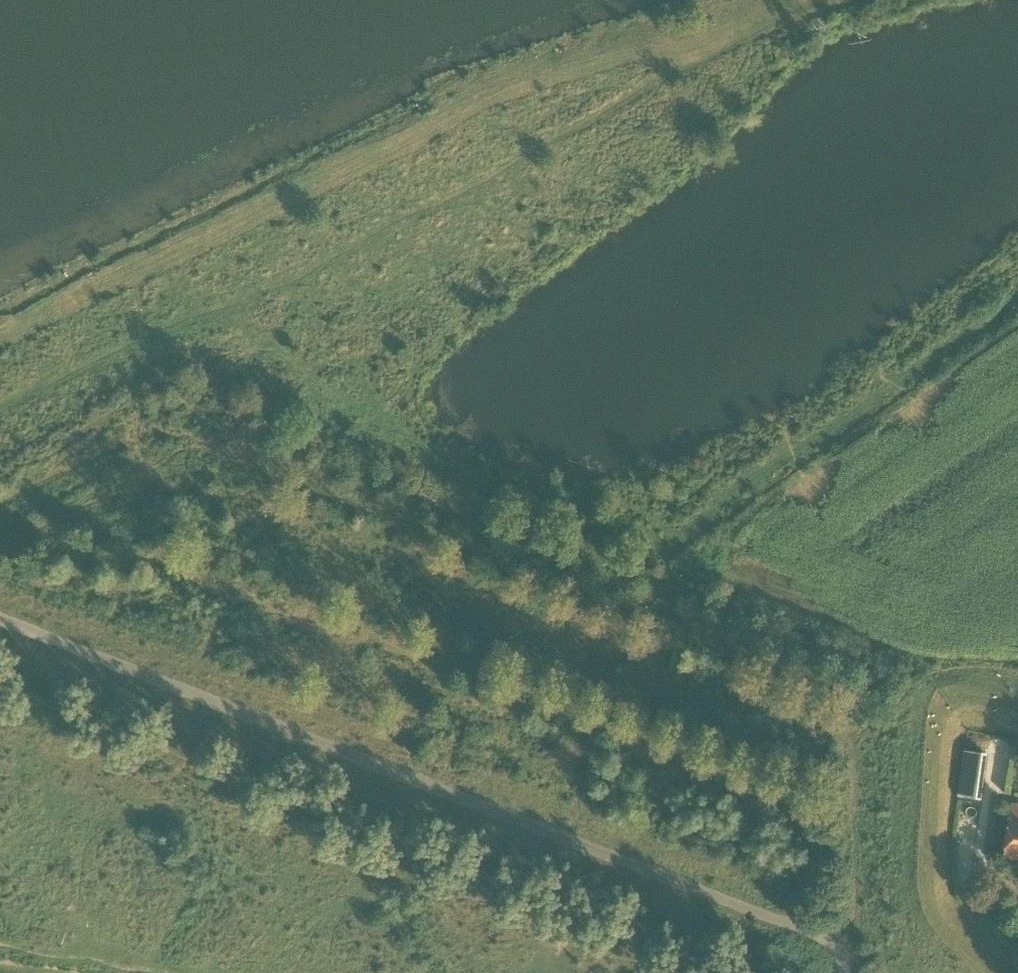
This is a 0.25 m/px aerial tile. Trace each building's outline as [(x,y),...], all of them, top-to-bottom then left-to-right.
[(966,751),(961,786),(960,796),(981,799),(987,754),(966,751)] [(1012,804),(1005,855),(1017,857),(1017,805),(1012,804)]
